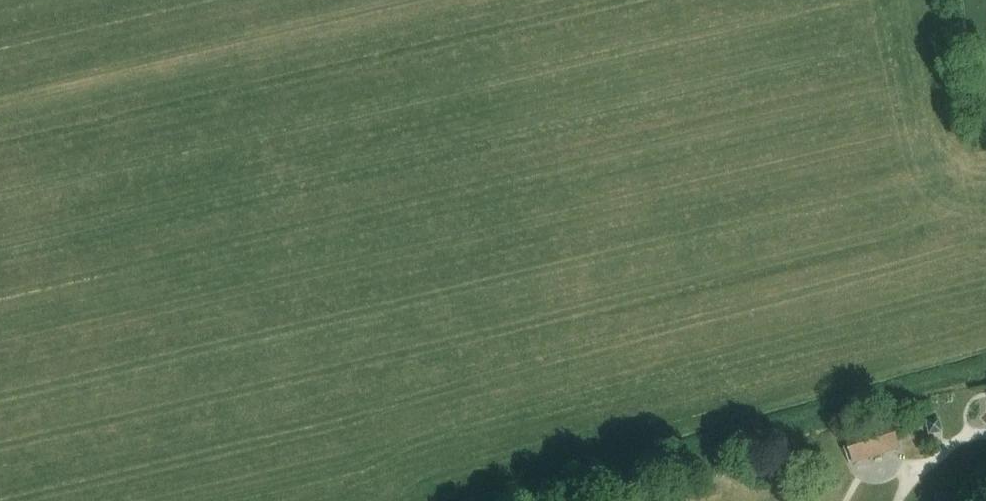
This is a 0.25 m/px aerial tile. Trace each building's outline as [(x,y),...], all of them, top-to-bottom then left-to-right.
[(941,419),(927,421),(929,436),(943,434),(941,419)] [(853,464),(900,449),(891,422),(845,437),(853,464)]
